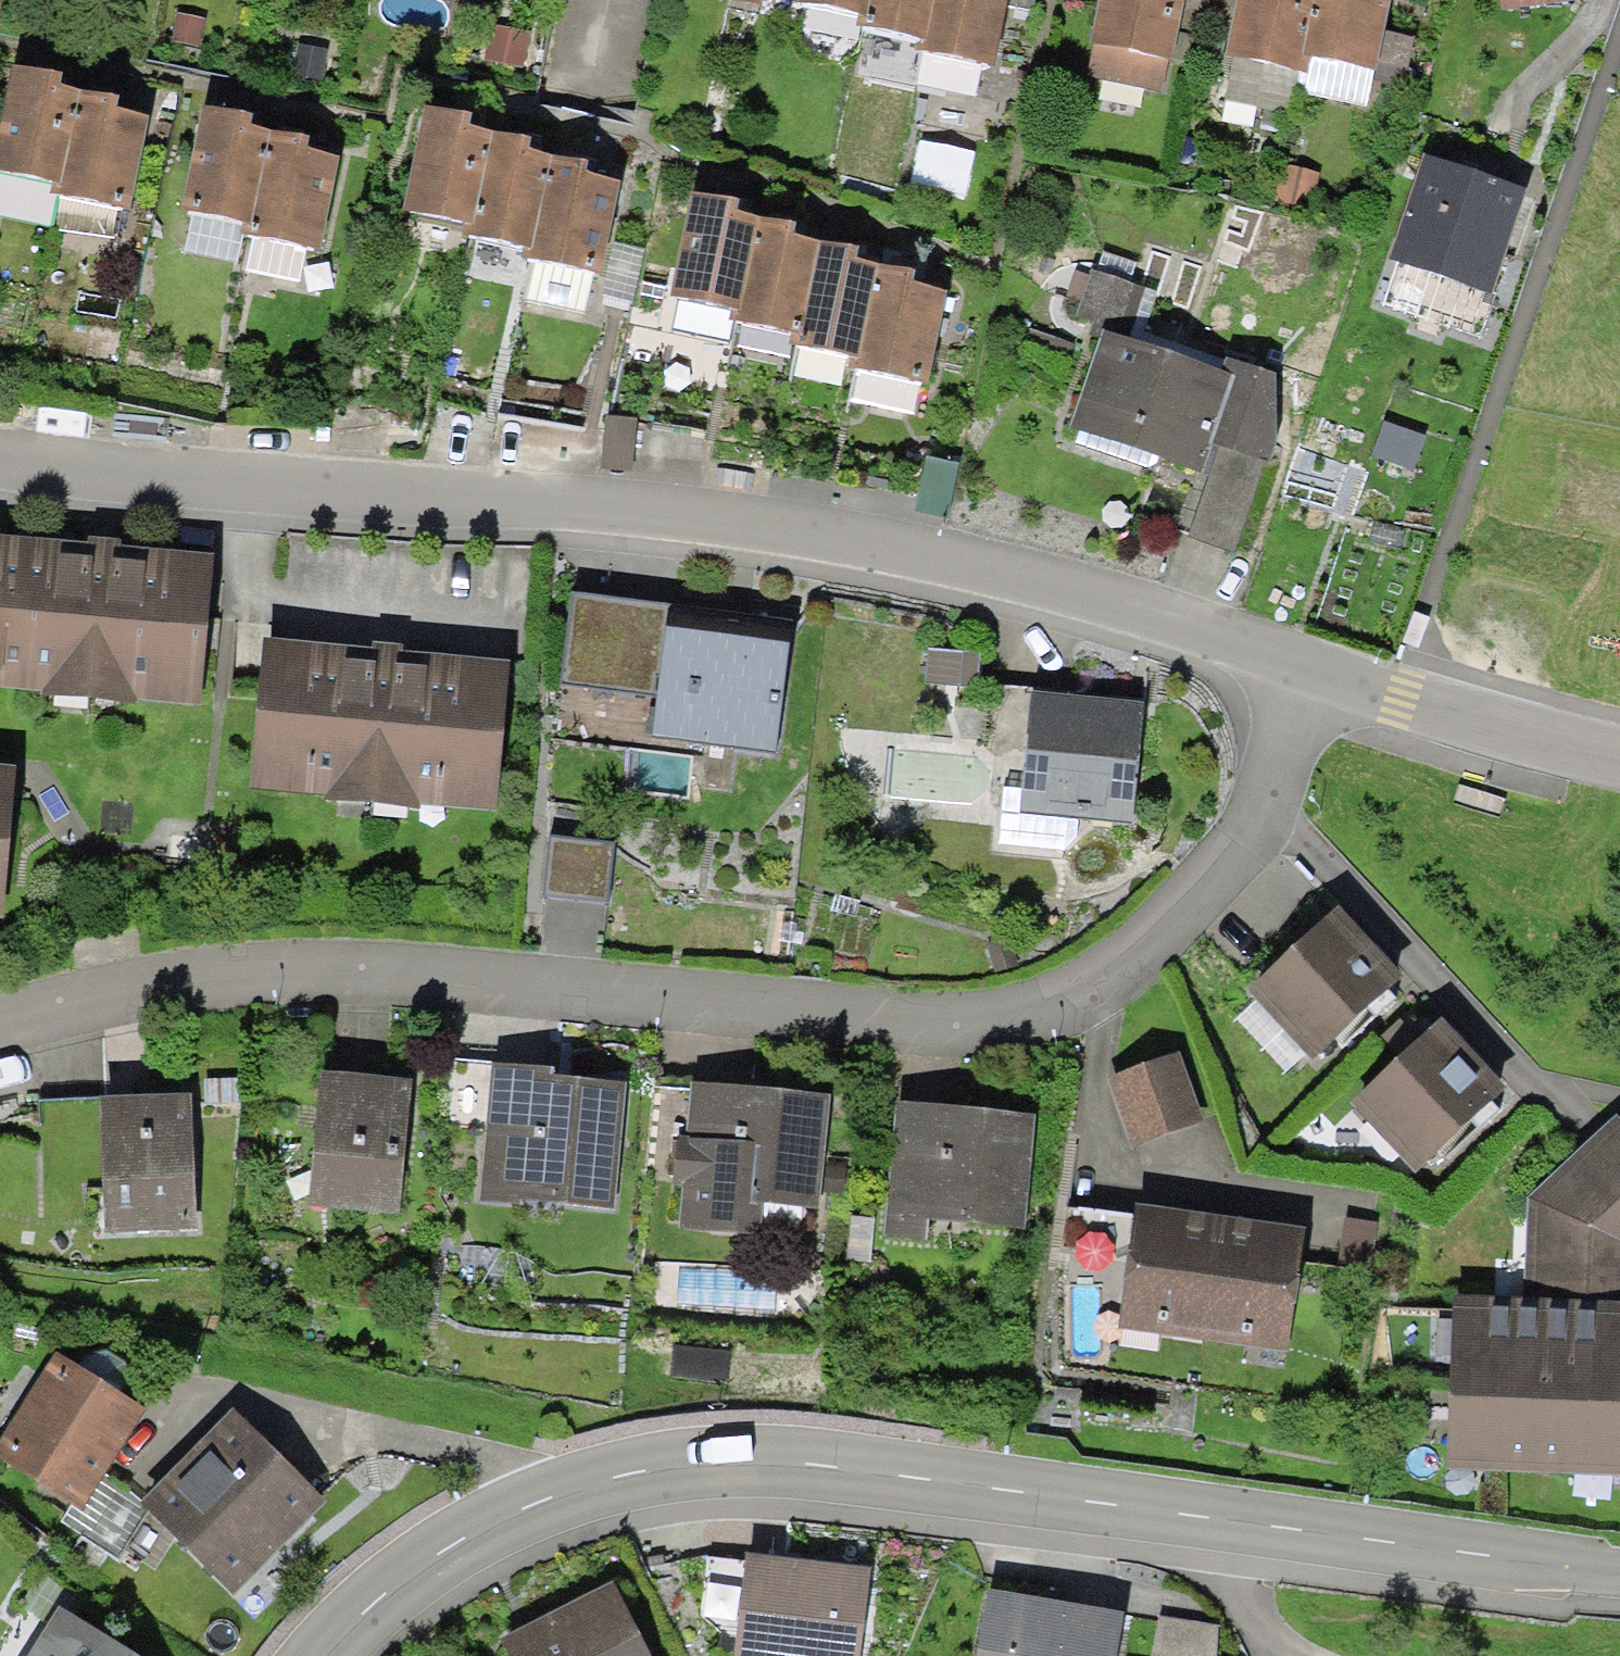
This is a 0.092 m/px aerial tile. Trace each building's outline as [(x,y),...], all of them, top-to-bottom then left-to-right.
[(871,0),(799,0),(798,2),(858,14),(868,16),(871,0)] [(934,0),(871,0),(868,16),(858,14),(856,26),(918,38),(926,40),(934,0)] [(926,40),(918,38),(915,50),(994,66),(1006,4),(1007,0),(934,0),(926,40)] [(1006,4),(1033,9),(1035,0),(1007,0),(1006,4)] [(1090,43),(1094,44),(1088,75),(1161,91),(1168,61),(1171,61),(1177,31),(1184,0),(1099,0),(1090,43)] [(1177,31),(1228,43),(1237,0),(1184,0),(1177,31)] [(1228,43),(1225,54),(1234,56),(1298,70),(1308,72),(1311,57),(1302,55),(1314,0),(1237,0),(1228,43)] [(1302,55),(1311,57),(1374,70),(1389,0),(1314,0),(1302,55)] [(1391,13),(1425,20),(1429,0),(1394,0),(1391,13)] [(1574,0),(1501,0),(1503,10),(1574,0)] [(177,12),(170,42),(199,48),(205,18),(177,12)] [(531,32),(488,23),(481,58),(524,67),(531,32)] [(299,43),(292,76),(321,82),(329,49),(299,43)] [(1298,70),(1234,56),(1225,100),(1288,113),(1298,70)] [(1366,107),(1374,70),(1311,57),(1308,72),(1303,93),(1366,107)] [(80,89),(60,85),(63,73),(43,69),(12,63),(0,123),(0,172),(51,182),(62,184),(80,89)] [(103,93),(80,89),(62,184),(51,182),(48,194),(129,209),(148,113),(118,108),(120,97),(103,93)] [(252,223),(271,128),(252,124),(254,114),(237,111),(202,104),(181,209),(194,212),(244,222),(252,223)] [(473,224),(492,129),(471,125),(473,113),(452,109),(426,104),(404,210),(464,222),(473,224)] [(298,134),(271,128),(252,223),(244,222),(241,234),(253,236),(306,247),(320,250),(340,153),(308,147),(310,136),(298,134)] [(533,248),(552,153),(529,148),(532,137),(519,135),(492,129),(473,224),(464,222),(462,234),(523,246),(533,248)] [(521,257),(533,259),(523,300),(584,314),(593,272),(600,273),(619,179),(585,172),(588,160),(581,159),(552,153),(533,248),(523,246),(521,257)] [(1482,174),(1424,154),(1389,257),(1490,291),(1525,188),(1482,174)] [(741,310),(760,215),(737,211),(739,202),(719,198),(691,192),(670,296),(731,308),(741,310)] [(241,234),(244,222),(194,212),(186,251),(236,260),(241,234)] [(802,333),(821,239),(794,233),(796,222),(786,220),(760,215),(741,310),(731,308),(729,318),(790,330),(802,333)] [(298,283),(306,247),(253,236),(246,271),(298,283)] [(859,357),(878,262),(858,258),(860,246),(847,244),(821,239),(802,333),(790,330),(787,343),(850,355),(859,357)] [(903,267),(878,262),(859,357),(850,355),(848,368),(928,384),(947,288),(915,282),(917,269),(903,267)] [(1089,334),(1100,337),(1103,329),(1128,338),(1146,287),(1092,269),(1077,315),(1093,321),(1089,334)] [(1221,369),(1128,338),(1103,329),(1100,337),(1069,427),(1078,431),(1074,444),(1152,470),(1157,456),(1198,470),(1203,472),(1236,374),(1221,369)] [(1226,356),(1221,369),(1236,374),(1203,472),(1198,470),(1176,532),(1234,551),(1264,460),(1269,462),(1278,437),(1275,373),(1226,356)] [(636,419),(604,419),(604,469),(636,469),(636,419)] [(1426,437),(1384,421),(1371,454),(1414,470),(1426,437)] [(39,537),(0,534),(0,686),(26,688),(39,537)] [(88,542),(39,537),(26,688),(42,690),(41,695),(137,703),(137,698),(200,704),(214,553),(122,545),(123,539),(107,538),(89,536),(88,542)] [(667,605),(572,594),(561,683),(656,694),(665,626),(667,605)] [(728,635),(665,626),(656,694),(650,735),(775,752),(790,643),(728,635)] [(371,648),(264,637),(248,787),(327,796),(326,800),(419,810),(420,804),(495,811),(511,661),(402,649),(403,644),(386,643),(372,641),(371,648)] [(926,648),(923,681),(977,685),(980,652),(926,648)] [(1081,696),(1033,690),(1019,814),(1131,826),(1145,703),(1081,696)] [(3,917),(19,767),(0,765),(0,917),(3,917)] [(614,845),(550,838),(545,893),(609,899),(614,845)] [(1339,906),(1248,990),(1312,1059),(1403,975),(1366,936),(1339,906)] [(1415,1172),(1507,1087),(1474,1052),(1442,1018),(1350,1103),(1415,1172)] [(1202,1119),(1177,1050),(1105,1077),(1130,1145),(1202,1119)] [(449,1120),(488,1123),(493,1063),(454,1059),(449,1120)] [(614,1210),(625,1082),(563,1077),(553,1076),(554,1067),(493,1063),(488,1123),(481,1199),(614,1210)] [(366,1075),(321,1071),(309,1205),(400,1213),(412,1079),(366,1075)] [(752,1088),(690,1083),(686,1136),(678,1135),(674,1184),(683,1184),(679,1228),(761,1235),(764,1202),(821,1207),(830,1095),(752,1088)] [(139,1096),(99,1097),(105,1232),(196,1228),(191,1093),(139,1096)] [(961,1107),(897,1101),(883,1237),(926,1241),(929,1220),(1025,1229),(1036,1115),(961,1107)] [(1616,1115),(1527,1197),(1524,1299),(1619,1302),(1619,1119),(1616,1115)] [(1202,1340),(1220,1216),(1176,1209),(1136,1203),(1118,1328),(1202,1340)] [(1259,1221),(1220,1216),(1202,1340),(1288,1352),(1306,1228),(1259,1221)] [(1379,1222),(1340,1218),(1334,1280),(1373,1284),(1379,1222)] [(1524,1299),(1453,1296),(1445,1470),(1619,1475),(1619,1302),(1524,1299)] [(55,1351),(0,1437),(0,1459),(72,1504),(81,1510),(104,1474),(112,1461),(146,1408),(55,1351)] [(326,1500),(232,1408),(142,1500),(138,1504),(148,1513),(233,1596),(326,1500)] [(142,1500),(104,1474),(81,1510),(72,1504),(62,1522),(118,1561),(148,1513),(138,1504),(142,1500)] [(746,1553),(735,1655),(860,1655),(870,1566),(802,1559),(746,1553)] [(500,1638),(509,1655),(650,1655),(613,1582),(554,1611),(500,1638)] [(989,1589),(978,1655),(1116,1655),(1123,1612),(1055,1600),(989,1589)] [(58,1607),(29,1655),(139,1655),(58,1607)] [(1158,1617),(1152,1655),(1214,1655),(1219,1627),(1158,1617)]
